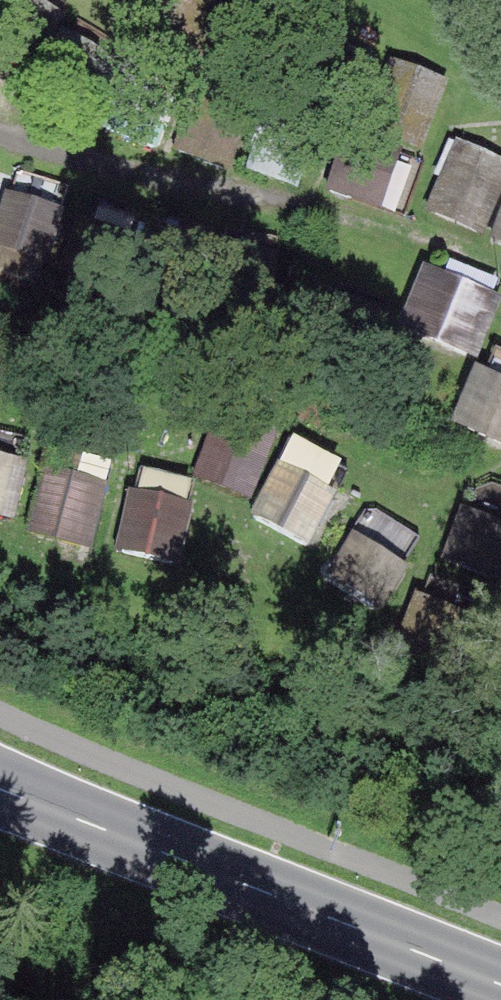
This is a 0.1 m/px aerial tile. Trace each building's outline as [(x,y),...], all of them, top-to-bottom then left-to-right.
[(323,185),(395,209),(442,73),(404,60),(378,137),(344,126),(323,185)] [(175,140),(233,161),(249,116),(192,95),(175,140)] [(429,214),(490,232),(500,194),(500,151),(452,136),(429,214)] [(500,302),(500,280),(426,258),(404,333),(485,357),(500,302)] [(478,360),(454,423),(500,441),(500,369),(478,360)] [(220,400),(193,470),(253,493),(279,423),(220,400)] [(305,545),(353,455),(297,426),(250,516),(305,545)] [(17,516),(32,453),(0,445),(0,512),(17,516)] [(49,457),(31,531),(94,546),(112,473),(49,457)] [(185,559),(198,493),(130,480),(118,546),(185,559)] [(446,556),(500,570),(500,508),(462,498),(446,556)] [(361,524),(337,565),(389,596),(413,554),(361,524)]
